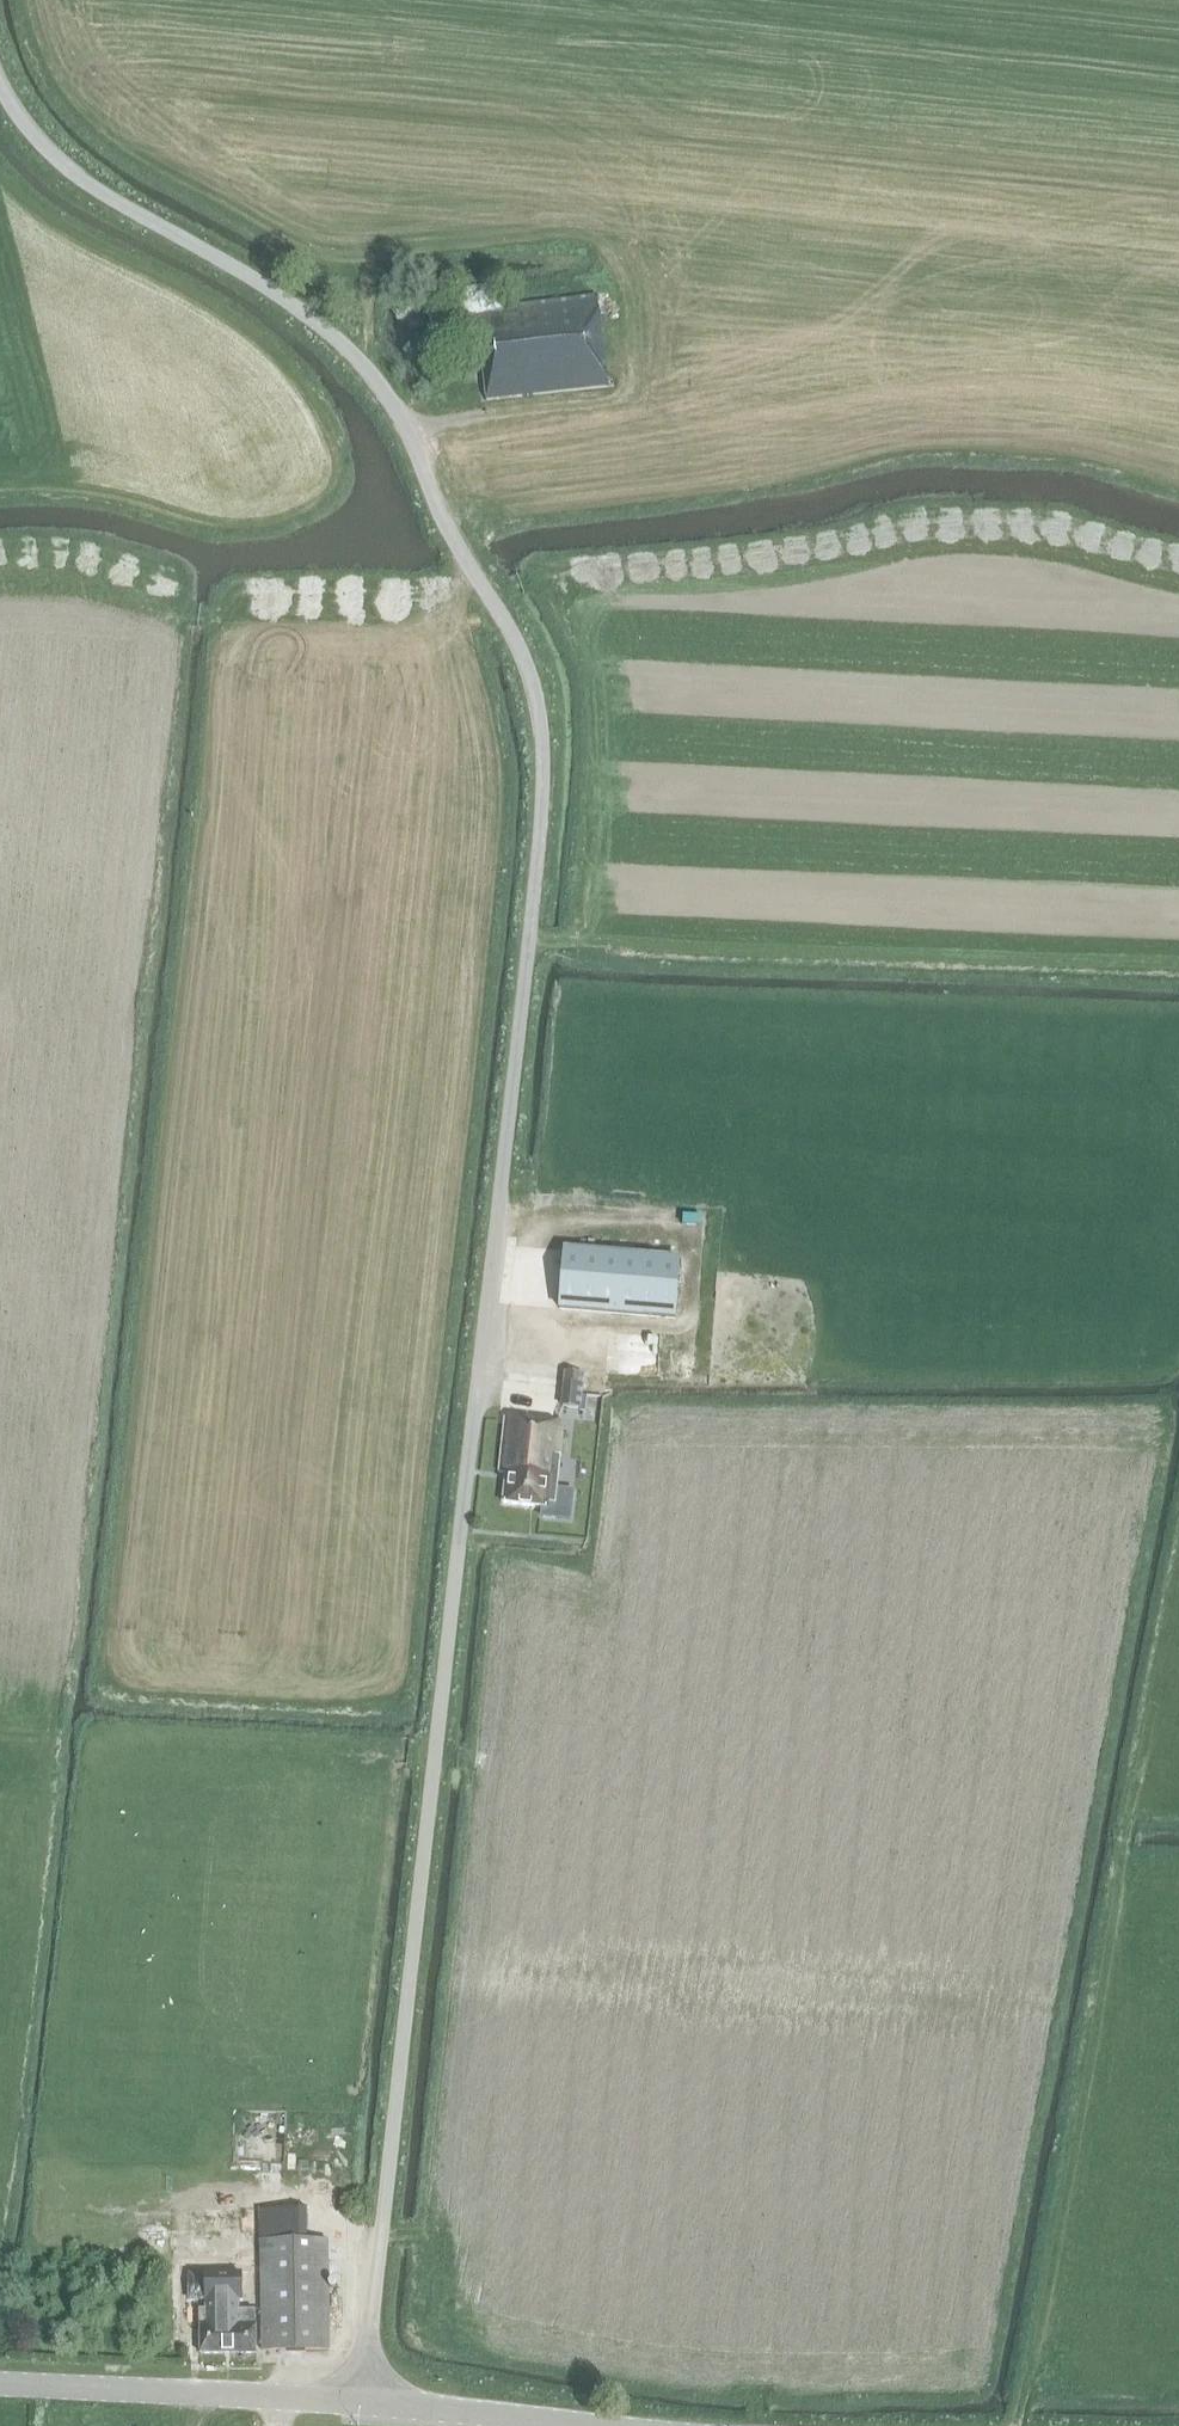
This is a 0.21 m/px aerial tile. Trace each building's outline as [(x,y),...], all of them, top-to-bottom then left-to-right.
[(481,347),(487,401),(607,388),(597,299),(490,311),(489,302),(474,303),(476,319),(431,324),(434,352),(481,347)] [(679,1260),(563,1251),(558,1309),(674,1319),(679,1260)] [(579,1410),(582,1385),(561,1383),(559,1408),(579,1410)] [(500,1473),(507,1474),(504,1505),(548,1510),(548,1503),(569,1505),(570,1493),(556,1492),(562,1427),(506,1421),(500,1473)] [(306,2210),(259,2210),(259,2244),(261,2351),(328,2350),(327,2241),(307,2242),(306,2210)] [(255,2354),(255,2311),(238,2311),(238,2301),(240,2301),(240,2273),(204,2274),(204,2275),(187,2275),(187,2301),(193,2301),(193,2300),(201,2299),(201,2301),(205,2301),(205,2312),(199,2312),(200,2355),(255,2354)]
